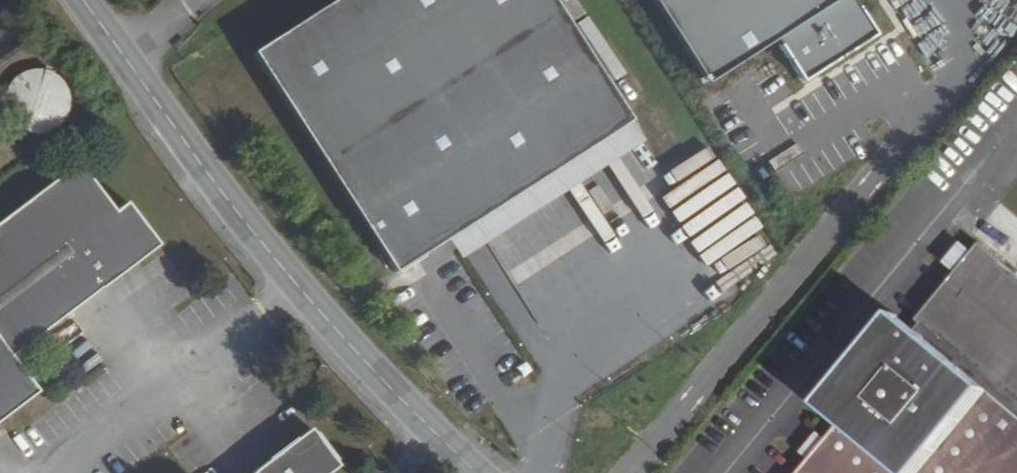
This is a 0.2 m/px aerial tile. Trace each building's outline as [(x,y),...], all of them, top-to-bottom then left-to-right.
[(249,52),(391,272),(444,239),(586,147),(627,120),(549,0),(330,0),(249,52)] [(860,0),(659,0),(712,82),(780,38),(806,79),(880,32),(860,0)] [(17,69),(18,129),(70,128),(69,68),(17,69)] [(444,239),(455,256),(597,164),(638,138),(627,120),(586,147),(444,239)] [(38,393),(11,358),(157,248),(125,205),(112,215),(76,167),(0,224),(0,421),(38,393)] [(1016,258),(1016,237),(1014,233),(1003,243),(1016,258)] [(845,424),(831,441),(814,461),(804,472),(1016,472),(1016,268),(986,242),(979,251),(961,272),(922,319),(928,324),(923,331),(901,313),(825,407),(845,424)] [(968,242),(950,262),(961,272),(979,251),(968,242)] [(822,433),(805,454),(814,461),(831,441),(822,433)] [(336,467),(311,434),(260,472),(328,472),(336,467)]
